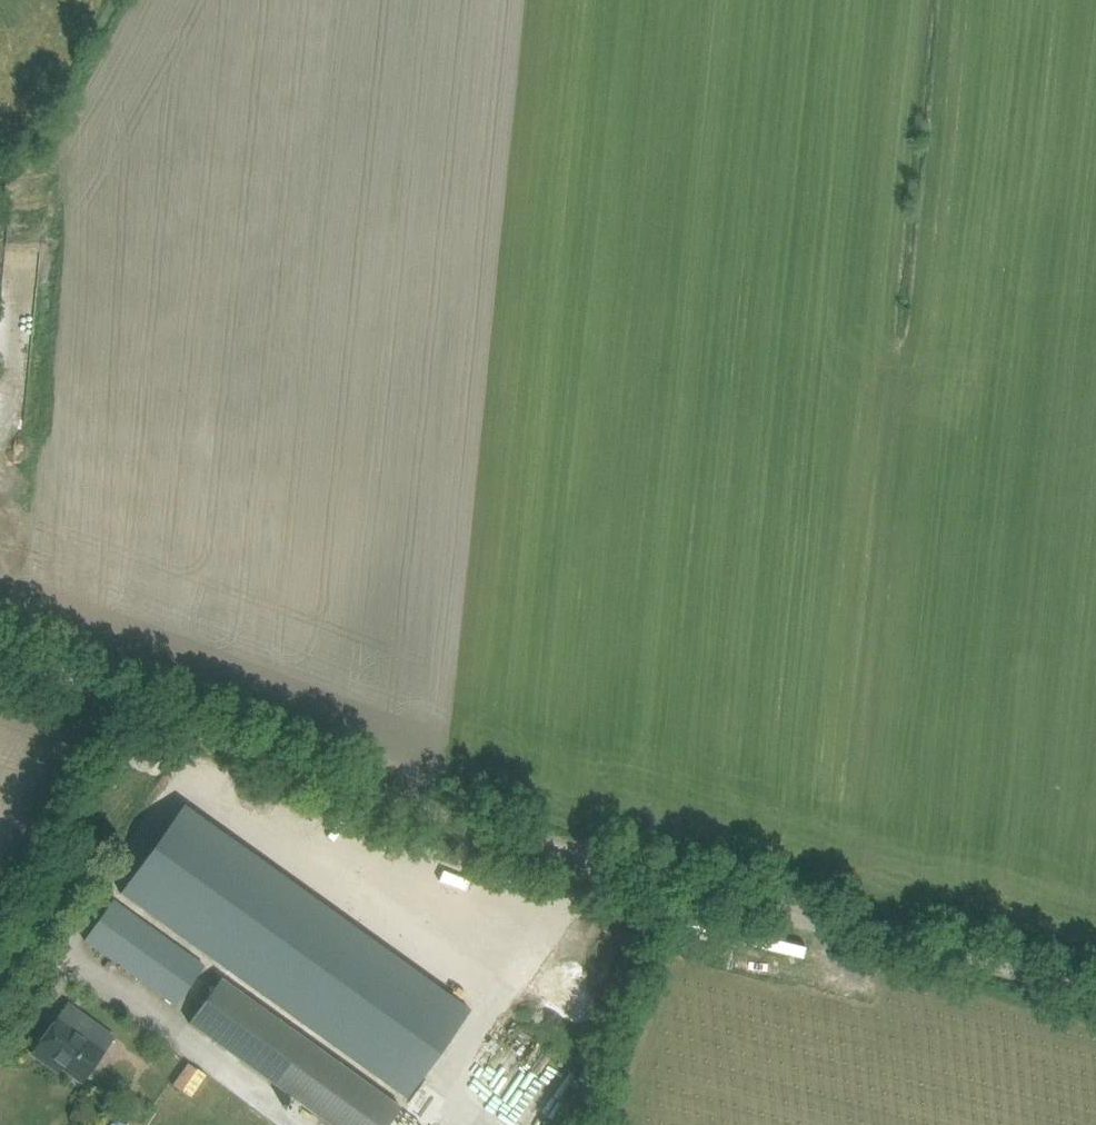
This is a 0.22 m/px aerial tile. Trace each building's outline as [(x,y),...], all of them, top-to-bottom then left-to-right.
[(184,804),(120,892),(408,1097),(471,1010),(184,804)] [(325,829),(330,821),(309,809),(304,817),(325,829)] [(339,821),(323,843),(362,870),(377,848),(339,821)] [(99,924),(86,943),(96,950),(98,949),(154,990),(176,1006),(205,966),(184,952),(125,909),(115,902),(99,924)] [(202,1005),(189,1023),(332,1124),(389,1124),(402,1108),(222,978),(202,1005)] [(32,1053),(58,1072),(62,1067),(82,1082),(104,1051),(57,1017),(32,1053)] [(134,1114),(147,1112),(144,1098),(131,1101),(134,1114)]
